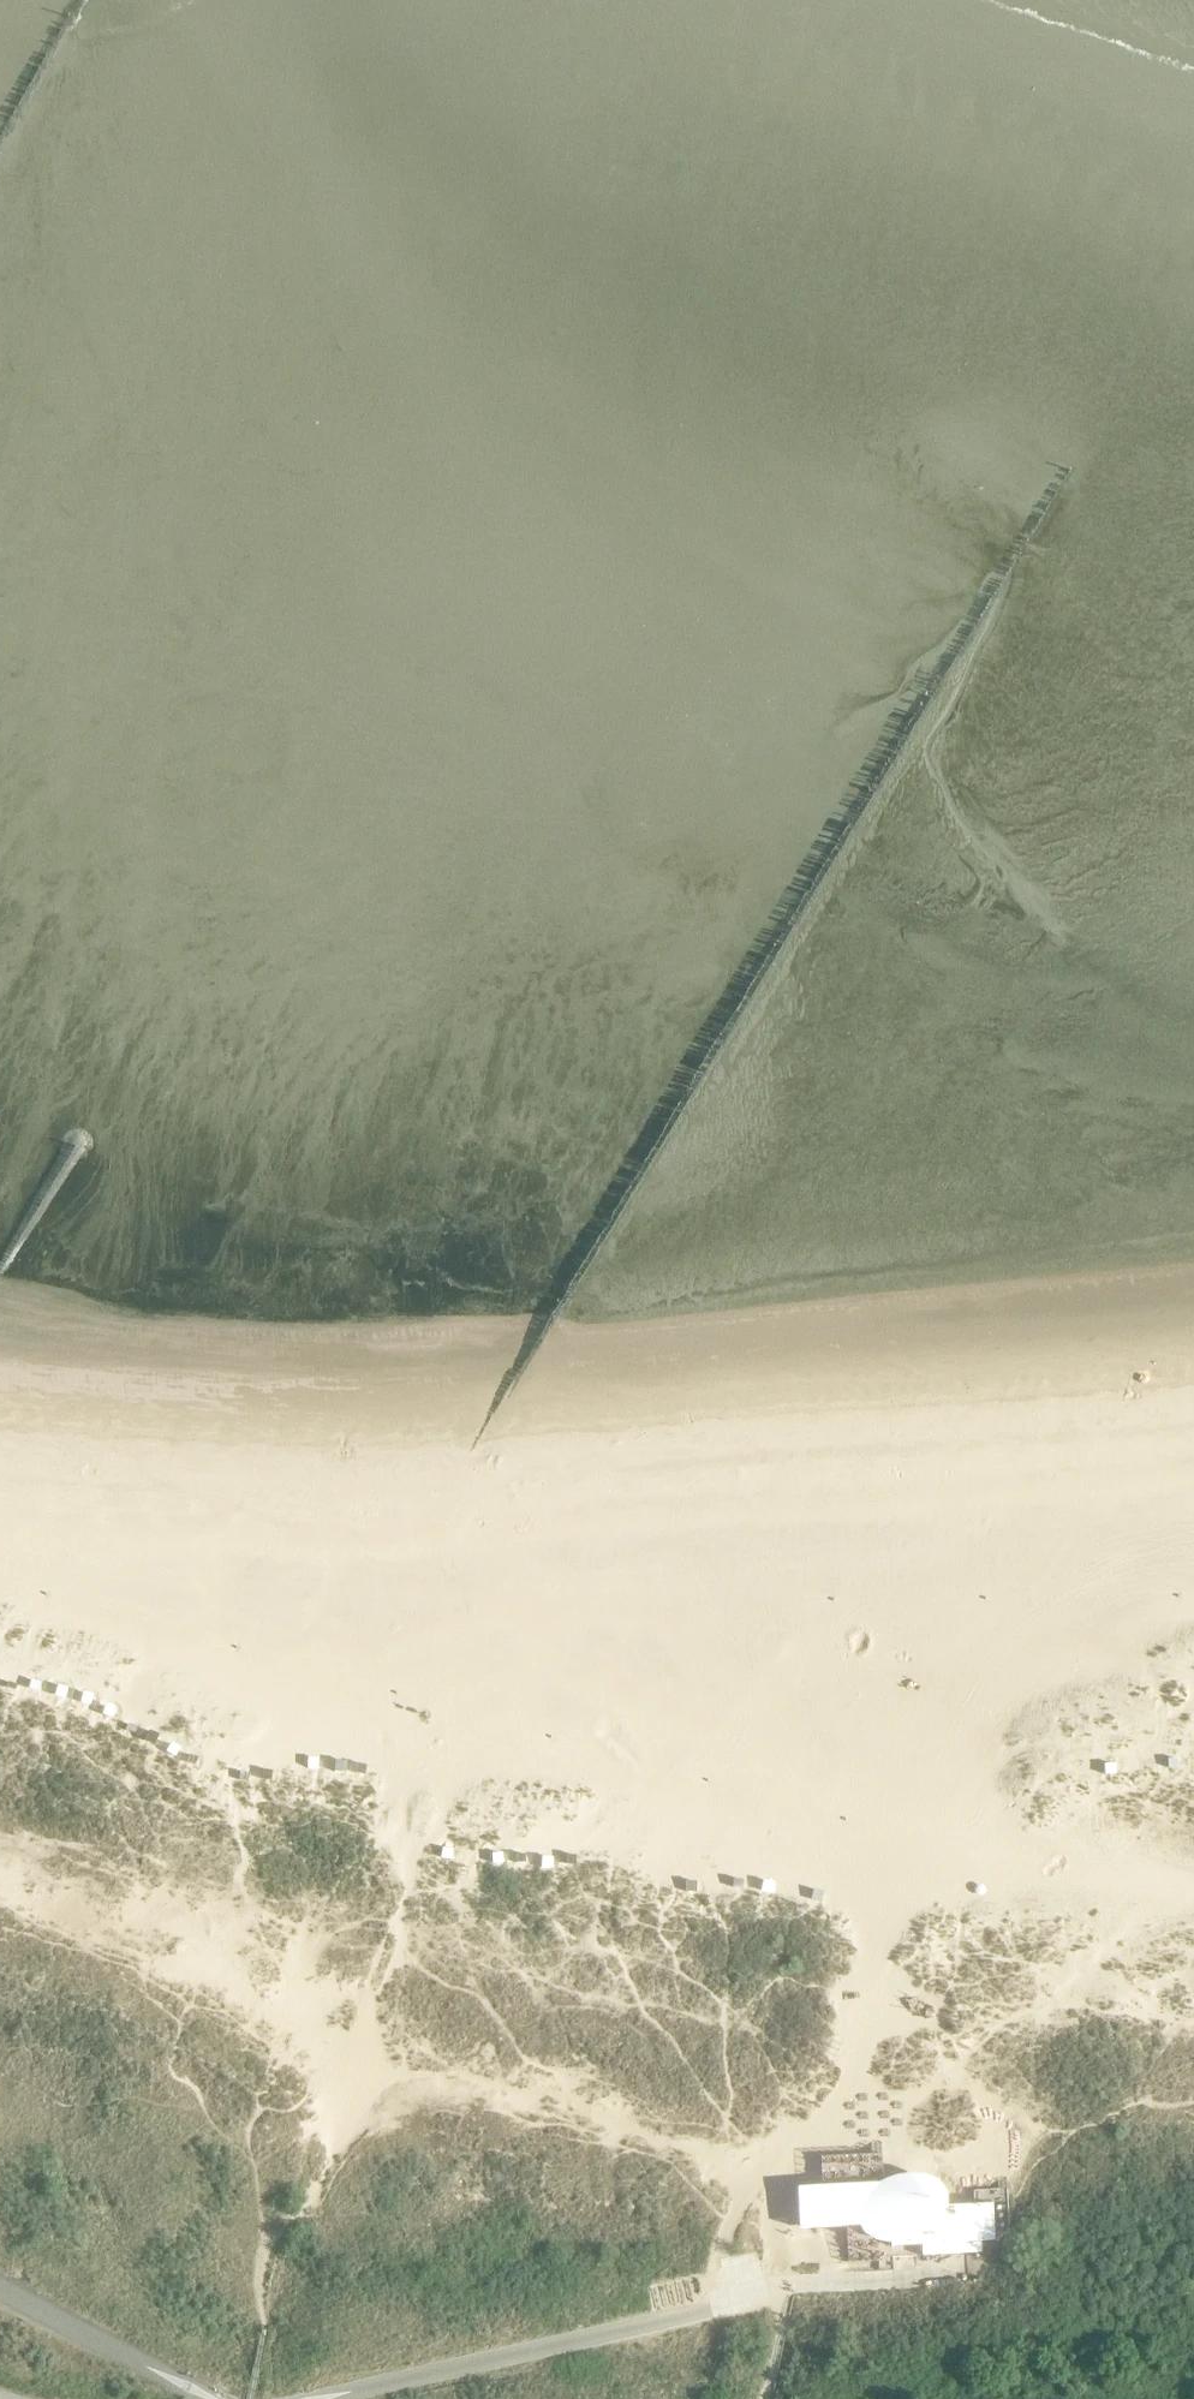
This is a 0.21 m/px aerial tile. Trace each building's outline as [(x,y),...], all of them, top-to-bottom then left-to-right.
[(822,2187),(797,2188),(799,2229),(857,2226),(859,2225),(861,2222),(869,2231),(889,2225),(890,2242),(890,2247),(921,2245),(921,2256),(957,2255),(977,2253),(980,2253),(980,2242),(993,2241),(993,2235),(991,2204),(974,2205),(973,2205),(946,2207),(941,2207),(941,2196),(934,2186),(923,2180),(911,2179),(899,2181),(887,2184),(882,2187),(882,2184),(877,2184),(838,2186),(822,2187)]
